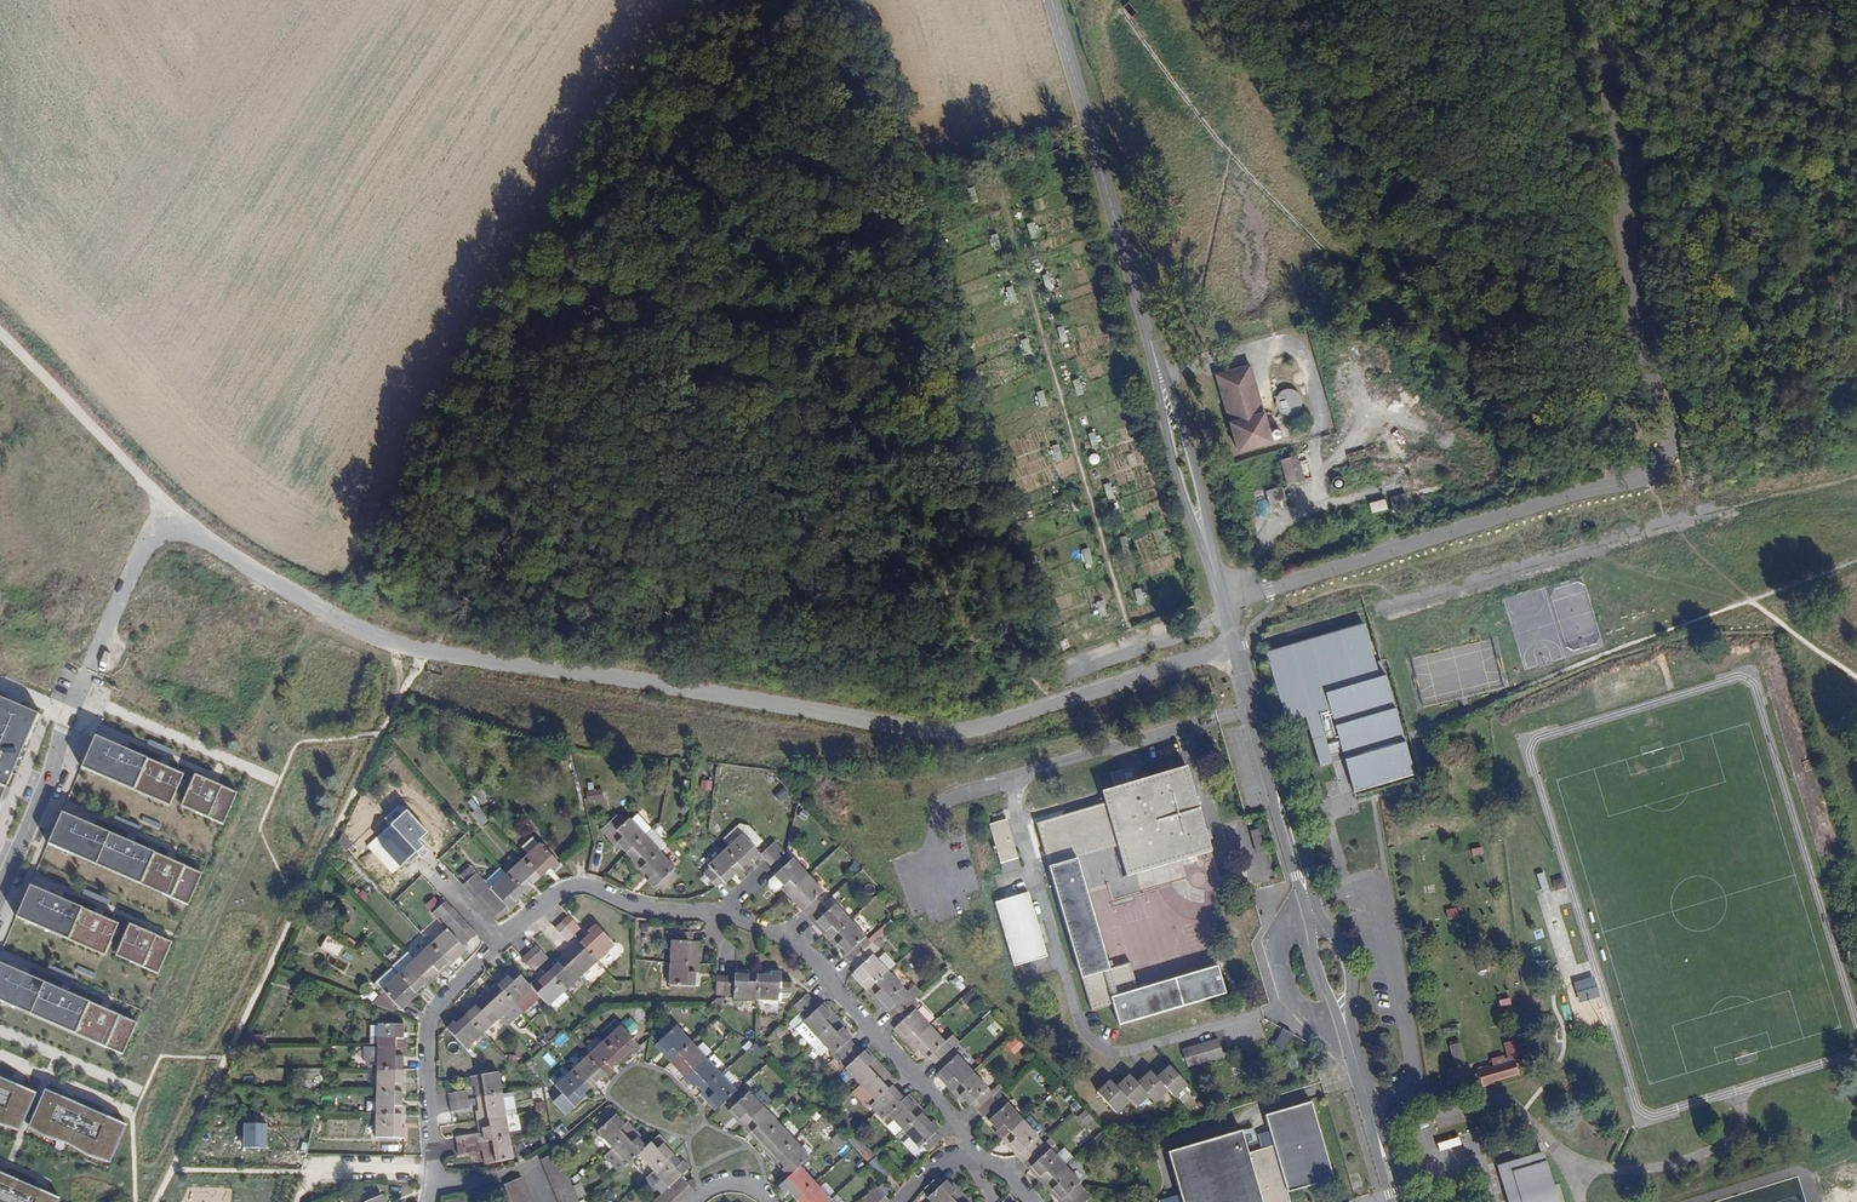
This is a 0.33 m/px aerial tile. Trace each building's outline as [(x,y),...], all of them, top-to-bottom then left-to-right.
[(1129,18),(1137,13),(1131,2),(1122,8),(1129,18)] [(1049,151),(1051,160),(1063,157),(1061,148),(1049,151)] [(971,203),(978,202),(976,186),(969,187),(971,203)] [(1031,238),(1039,237),(1037,222),(1029,223),(1031,238)] [(992,249),(1001,248),(999,232),(990,234),(992,249)] [(1042,274),(1048,291),(1056,288),(1051,272),(1042,274)] [(1005,287),(1009,302),(1018,300),(1014,284),(1005,287)] [(1059,341),(1068,341),(1067,325),(1059,326),(1059,341)] [(1025,354),(1033,352),(1029,337),(1022,339),(1025,354)] [(1239,451),(1271,441),(1250,365),(1216,375),(1238,451),(1239,451)] [(1080,377),(1073,379),(1077,395),(1085,393),(1080,377)] [(1301,405),(1302,402),(1302,401),(1301,398),(1301,396),(1298,392),(1294,390),(1291,389),(1287,389),(1284,390),(1280,393),(1277,397),(1276,402),(1277,406),(1278,408),(1281,412),(1285,414),(1291,415),(1295,413),(1299,410),(1301,405)] [(1045,390),(1036,391),(1038,406),(1047,405),(1045,390)] [(1281,435),(1281,434),(1281,432),(1280,430),(1277,429),(1276,429),(1273,430),(1272,432),(1271,435),(1273,437),(1274,438),(1275,438),(1277,438),(1279,437),(1281,435)] [(1088,433),(1093,448),(1101,445),(1096,430),(1088,433)] [(1050,445),(1055,461),(1064,458),(1059,442),(1050,445)] [(1288,485),(1304,481),(1296,455),(1281,459),(1288,485)] [(1345,486),(1346,483),(1345,483),(1345,480),(1344,479),(1341,477),(1339,476),(1336,477),(1334,479),(1332,481),(1332,485),(1333,487),(1336,489),(1341,490),(1344,488),(1345,486)] [(1104,483),(1109,499),(1116,496),(1111,481),(1104,483)] [(1270,504),(1286,500),(1282,486),(1266,491),(1270,504)] [(1395,514),(1411,510),(1406,494),(1391,498),(1395,514)] [(1261,495),(1253,501),(1262,513),(1271,506),(1261,495)] [(1372,512),(1388,509),(1385,500),(1370,503),(1372,512)] [(1089,546),(1080,549),(1085,564),(1093,562),(1089,546)] [(1139,605),(1147,602),(1141,586),(1133,589),(1139,605)] [(1096,601),(1099,615),(1108,613),(1104,599),(1096,601)] [(1342,752),(1353,791),(1414,773),(1385,674),(1379,675),(1364,625),(1266,653),(1286,723),(1307,717),(1319,766),(1332,763),(1330,755),(1327,747),(1339,743),(1342,752)] [(43,714),(0,694),(0,814),(43,714)] [(99,735),(84,768),(136,790),(151,758),(99,735)] [(1327,747),(1330,755),(1342,752),(1339,743),(1327,747)] [(186,773),(151,758),(136,790),(171,806),(186,773)] [(1078,858),(1119,846),(1127,876),(1212,851),(1188,767),(1128,784),(1124,769),(1112,773),(1116,788),(1103,792),(1106,803),(1037,823),(1091,1011),(1113,1005),(1119,1025),(1226,994),(1218,966),(1138,989),(1131,964),(1111,970),(1078,858)] [(198,774),(183,806),(223,824),(238,792),(198,774)] [(588,801),(603,798),(601,789),(586,793),(588,801)] [(481,808),(472,813),(479,825),(488,820),(481,808)] [(65,810),(49,845),(98,865),(113,831),(65,810)] [(626,851),(646,835),(633,819),(631,818),(626,822),(619,813),(602,827),(616,845),(618,843),(620,845),(626,851)] [(646,835),(653,829),(640,813),(633,819),(646,835)] [(1003,872),(1021,867),(1008,821),(990,826),(996,848),(993,848),(994,854),(998,853),(1003,872)] [(458,822),(449,824),(453,837),(462,834),(458,822)] [(754,863),(762,857),(755,849),(763,841),(752,828),(739,828),(725,840),(730,847),(726,851),(742,869),(752,861),(754,863)] [(157,850),(113,831),(98,865),(142,884),(157,850)] [(641,869),(661,853),(646,835),(626,851),(635,862),(632,864),(638,871),(641,869)] [(522,849),(528,856),(538,846),(532,839),(522,849)] [(766,861),(771,867),(785,854),(776,844),(762,857),(766,861)] [(528,856),(524,860),(540,879),(550,870),(553,872),(559,866),(541,845),(538,846),(528,856)] [(186,863),(157,850),(142,884),(189,905),(202,872),(186,865),(186,863)] [(742,869),(726,851),(709,865),(710,869),(704,874),(716,887),(723,883),(725,885),(735,876),(737,878),(745,872),(742,869)] [(676,870),(661,853),(641,869),(649,879),(647,880),(653,889),(676,870)] [(777,874),(775,876),(783,886),(782,888),(788,895),(809,875),(794,858),(791,861),(785,854),(771,867),(777,874)] [(501,869),(525,894),(527,896),(533,889),(531,887),(540,879),(524,860),(516,867),(510,860),(501,869)] [(463,885),(464,886),(477,875),(471,868),(457,879),(463,885)] [(485,884),(489,888),(495,895),(501,901),(507,907),(510,911),(516,905),(515,902),(525,894),(501,869),(485,884)] [(1544,872),(1537,875),(1542,891),(1550,888),(1544,872)] [(477,875),(464,886),(470,893),(482,881),(477,875)] [(809,875),(788,895),(794,902),(796,900),(804,908),(803,910),(809,917),(822,905),(816,898),(823,891),(809,875)] [(1563,878),(1554,880),(1556,890),(1566,887),(1563,878)] [(482,881),(470,893),(476,900),(489,888),(485,884),(482,881)] [(34,883),(19,916),(70,939),(85,906),(34,883)] [(489,888),(476,900),(482,906),(495,895),(489,888)] [(1006,937),(1039,928),(1028,893),(995,902),(1006,937)] [(495,895),(482,906),(488,913),(501,901),(495,895)] [(488,913),(493,919),(507,907),(501,901),(488,913)] [(451,910),(446,903),(432,914),(438,921),(451,910)] [(828,912),(822,905),(809,917),(815,924),(817,923),(825,932),(824,934),(830,940),(852,922),(837,906),(828,912)] [(120,921),(85,906),(70,939),(106,955),(120,921)] [(1458,908),(1447,909),(1448,918),(1459,917),(1458,908)] [(444,928),(458,917),(451,910),(438,921),(444,928)] [(451,935),(463,922),(458,917),(444,928),(447,931),(451,935)] [(562,922),(575,936),(581,930),(569,917),(562,922)] [(133,922),(119,955),(161,974),(175,941),(133,922)] [(464,924),(463,922),(451,935),(457,941),(470,930),(464,924)] [(568,943),(575,936),(562,922),(556,928),(568,943)] [(851,964),(872,945),(852,922),(830,940),(836,948),(838,946),(846,954),(845,956),(851,964)] [(581,943),(598,962),(615,947),(596,926),(588,933),(590,935),(584,941),(581,943)] [(475,935),(470,930),(457,941),(462,947),(475,935)] [(451,935),(447,931),(431,945),(447,964),(457,954),(459,956),(465,951),(462,947),(457,941),(451,935)] [(693,943),(693,933),(675,932),(674,942),(672,942),(671,963),(699,965),(700,956),(697,956),(698,943),(693,943)] [(351,949),(335,939),(327,953),(343,963),(351,949)] [(563,956),(581,977),(598,962),(581,943),(572,952),(569,950),(563,956)] [(438,972),(447,964),(431,945),(414,960),(433,981),(440,974),(438,972)] [(874,956),(878,952),(872,945),(851,964),(857,970),(855,972),(864,981),(861,984),(868,991),(889,972),(877,960),(874,956)] [(1125,953),(1125,945),(1111,945),(1111,952),(1125,953)] [(537,946),(530,952),(542,966),(549,960),(537,946)] [(542,966),(530,952),(523,958),(534,972),(542,966)] [(392,969),(397,975),(414,960),(408,953),(391,968),(392,969)] [(889,972),(896,965),(885,953),(877,960),(889,972)] [(548,973),(565,992),(581,977),(563,956),(556,962),(557,964),(548,973)] [(366,964),(361,958),(356,963),(362,968),(366,964)] [(423,991),(421,988),(424,985),(426,988),(433,981),(414,960),(397,975),(417,996),(418,996),(423,991)] [(33,1013),(47,981),(0,961),(0,1000),(33,1013)] [(699,965),(671,963),(670,986),(695,988),(696,974),(699,974),(699,965)] [(397,975),(392,969),(376,983),(384,992),(398,1008),(408,1000),(410,1002),(417,996),(397,975)] [(523,1015),(540,999),(529,986),(513,969),(506,975),(508,977),(497,987),(523,1015)] [(726,978),(725,995),(735,996),(735,1000),(758,1000),(758,976),(759,972),(749,972),(749,975),(735,975),(735,979),(726,978)] [(889,972),(868,991),(874,997),(877,996),(885,1005),(890,1000),(894,1005),(887,1011),(893,1018),(915,999),(917,997),(922,992),(916,986),(908,993),(889,972)] [(563,993),(565,992),(548,973),(538,981),(536,980),(529,986),(540,999),(548,1007),(548,1006),(554,1014),(570,1000),(563,993)] [(772,976),(758,976),(758,1000),(782,1001),(783,973),(772,973),(772,976)] [(951,982),(962,991),(966,985),(956,976),(951,982)] [(1595,976),(1574,983),(1581,1003),(1602,996),(1595,976)] [(726,978),(718,977),(717,995),(725,995),(726,978)] [(92,1000),(47,981),(33,1013),(78,1033),(92,1000)] [(507,1029),(523,1015),(497,987),(489,994),(487,993),(480,999),(499,1020),(507,1029)] [(398,1008),(384,992),(369,1004),(393,1013),(398,1008)] [(795,1006),(800,1012),(814,1000),(808,994),(795,1006)] [(482,1035),(499,1020),(480,999),(473,1005),(474,1008),(465,1016),(482,1035)] [(909,1045),(931,1025),(917,1010),(921,1006),(915,999),(893,1018),(899,1024),(897,1026),(905,1036),(904,1039),(909,1045)] [(122,1013),(92,1000),(78,1033),(123,1052),(136,1022),(121,1016),(122,1013)] [(797,1028),(811,1045),(839,1019),(834,1014),(832,1016),(823,1005),(819,1007),(814,1000),(800,1012),(806,1019),(797,1028)] [(466,1050),(482,1035),(465,1016),(455,1024),(454,1023),(447,1029),(466,1050)] [(837,1053),(843,1059),(857,1047),(851,1040),(853,1037),(844,1028),(845,1026),(839,1019),(811,1045),(822,1056),(829,1050),(833,1055),(837,1053)] [(378,1048),(406,1048),(406,1039),(404,1039),(403,1026),(380,1025),(379,1030),(378,1048)] [(943,1046),(946,1042),(931,1025),(909,1045),(915,1052),(918,1050),(927,1059),(930,1057),(935,1064),(949,1051),(943,1046)] [(671,1063),(673,1060),(692,1043),(676,1026),(657,1044),(666,1055),(665,1056),(671,1063)] [(620,1027),(604,1042),(621,1061),(631,1052),(633,1054),(639,1047),(620,1027)] [(378,1048),(379,1030),(368,1029),(367,1047),(378,1048)] [(1293,1034),(1284,1029),(1275,1045),(1283,1050),(1293,1034)] [(1015,1053),(1023,1047),(1016,1037),(1008,1043),(1015,1053)] [(949,1039),(946,1042),(943,1046),(949,1051),(955,1046),(949,1039)] [(1224,1057),(1219,1039),(1183,1049),(1188,1067),(1224,1057)] [(604,1042),(588,1057),(605,1075),(608,1077),(614,1071),(612,1069),(621,1061),(604,1042)] [(692,1043),(673,1060),(682,1071),(680,1073),(686,1079),(707,1060),(692,1043)] [(1514,1043),(1505,1045),(1511,1062),(1520,1059),(1514,1043)] [(847,1068),(861,1085),(882,1066),(876,1059),(874,1061),(865,1051),(862,1053),(857,1047),(843,1059),(849,1066),(847,1068)] [(377,1071),(402,1071),(403,1058),(406,1058),(406,1048),(378,1048),(377,1071)] [(1459,1049),(1449,1052),(1455,1070),(1464,1066),(1459,1049)] [(952,1091),(974,1071),(959,1055),(954,1058),(949,1051),(935,1064),(942,1071),(939,1071),(948,1082),(945,1084),(952,1091)] [(588,1057),(572,1072),(589,1090),(591,1092),(597,1086),(596,1084),(605,1075),(588,1057)] [(707,1060),(686,1079),(691,1085),(694,1083),(702,1092),(721,1075),(707,1060)] [(1520,1060),(1478,1075),(1482,1085),(1493,1082),(1493,1079),(1522,1069),(1520,1060)] [(872,1105),(877,1111),(885,1105),(899,1093),(893,1087),(895,1084),(887,1075),(888,1073),(882,1066),(861,1085),(875,1101),(872,1105)] [(1158,1078),(1169,1091),(1175,1098),(1188,1086),(1170,1066),(1158,1078)] [(377,1093),(402,1093),(405,1094),(405,1084),(402,1084),(402,1071),(377,1071),(377,1093)] [(992,1098),(987,1092),(989,1088),(974,1071),(952,1091),(958,1098),(961,1096),(970,1106),(973,1104),(979,1110),(992,1098)] [(1138,1082),(1150,1096),(1156,1103),(1169,1091),(1158,1078),(1151,1071),(1138,1082)] [(589,1090),(572,1072),(555,1087),(562,1094),(553,1103),(565,1116),(574,1108),(582,1101),(580,1098),(589,1090)] [(503,1095),(499,1074),(471,1078),(472,1088),(475,1087),(477,1099),(503,1095)] [(721,1075),(702,1092),(701,1094),(707,1102),(710,1099),(718,1108),(737,1092),(721,1075)] [(1117,1087),(1130,1102),(1136,1108),(1150,1096),(1138,1082),(1131,1076),(1117,1087)] [(19,1125),(33,1091),(0,1077),(0,1117),(19,1125)] [(1117,1114),(1130,1102),(1117,1087),(1111,1080),(1098,1092),(1117,1114)] [(43,1088),(40,1095),(56,1102),(59,1095),(43,1088)] [(738,1122),(743,1128),(765,1109),(772,1102),(762,1091),(755,1096),(751,1092),(731,1110),(740,1119),(738,1122)] [(449,1094),(450,1103),(468,1100),(467,1092),(449,1094)] [(985,1117),(1004,1099),(999,1092),(992,1098),(979,1110),(985,1117)] [(376,1115),(401,1116),(404,1116),(405,1108),(402,1107),(402,1093),(377,1093),(376,1115)] [(903,1131),(923,1114),(924,1112),(918,1105),(916,1106),(907,1097),(904,1099),(899,1093),(885,1105),(890,1111),(889,1114),(903,1131)] [(56,1102),(40,1095),(29,1122),(109,1156),(124,1122),(59,1095),(56,1102)] [(506,1116),(503,1095),(477,1099),(479,1111),(477,1112),(478,1120),(506,1116)] [(469,1110),(468,1100),(450,1103),(452,1112),(469,1110)] [(1248,1153),(1242,1130),(1169,1151),(1183,1201),(1292,1201),(1289,1192),(1333,1179),(1312,1102),(1266,1115),(1274,1146),(1248,1153)] [(996,1132),(1002,1139),(1023,1120),(1008,1104),(989,1121),(998,1131),(996,1132)] [(878,1124),(889,1114),(890,1111),(885,1105),(877,1111),(871,1117),(878,1124)] [(752,1133),(760,1142),(779,1124),(765,1109),(743,1128),(750,1135),(752,1133)] [(1087,1109),(1078,1116),(1085,1125),(1094,1119),(1087,1109)] [(598,1132),(612,1148),(633,1129),(627,1122),(624,1125),(616,1116),(611,1110),(595,1123),(601,1130),(598,1132)] [(936,1133),(940,1129),(934,1122),(931,1123),(923,1114),(903,1131),(920,1148),(922,1146),(928,1152),(942,1140),(936,1133)] [(367,1138),(375,1138),(376,1115),(368,1115),(367,1138)] [(376,1115),(375,1138),(404,1140),(404,1129),(401,1129),(401,1116),(376,1115)] [(506,1116),(478,1120),(480,1130),(482,1130),(483,1134),(456,1138),(458,1147),(484,1142),(509,1138),(506,1116)] [(1024,1122),(1036,1135),(1041,1130),(1030,1117),(1024,1122)] [(1023,1163),(1037,1150),(1031,1143),(1037,1137),(1036,1135),(1024,1122),(1023,1120),(1002,1139),(1008,1146),(1010,1145),(1019,1153),(1017,1155),(1023,1163)] [(269,1148),(269,1124),(245,1124),(245,1148),(269,1148)] [(767,1148),(776,1158),(794,1141),(779,1124),(760,1142),(758,1144),(764,1150),(767,1148)] [(638,1155),(645,1148),(637,1139),(639,1136),(633,1129),(612,1148),(627,1164),(638,1155)] [(909,1157),(920,1148),(903,1131),(894,1140),(909,1157)] [(665,1143),(660,1135),(645,1148),(638,1155),(652,1170),(672,1154),(663,1145),(665,1143)] [(857,1135),(850,1141),(867,1161),(874,1155),(857,1135)] [(485,1164),(513,1160),(509,1138),(484,1142),(475,1144),(458,1147),(459,1155),(476,1152),(476,1150),(485,1148),(486,1156),(483,1156),(485,1164)] [(782,1170),(789,1177),(801,1167),(810,1158),(794,1141),(776,1158),(783,1167),(782,1170)] [(627,1164),(612,1148),(605,1155),(620,1171),(627,1164)] [(1044,1185),(1065,1166),(1051,1150),(1044,1157),(1037,1150),(1023,1163),(1030,1169),(1031,1168),(1040,1176),(1038,1179),(1044,1185)] [(1532,1156),(1535,1165),(1543,1163),(1540,1153),(1532,1156)] [(557,1154),(540,1162),(544,1169),(560,1163),(557,1154)] [(681,1177),(690,1169),(682,1161),(679,1162),(672,1154),(652,1170),(644,1177),(661,1195),(668,1189),(675,1183),(681,1177)] [(1543,1163),(1535,1165),(1532,1156),(1500,1165),(1511,1201),(1554,1201),(1543,1163)] [(889,1173),(878,1160),(871,1166),(883,1179),(889,1173)] [(560,1163),(544,1169),(547,1178),(564,1171),(560,1163)] [(1080,1182),(1065,1166),(1044,1185),(1050,1193),(1052,1190),(1061,1200),(1060,1201),(1071,1201),(1078,1196),(1073,1190),(1080,1182)] [(787,1191),(797,1201),(816,1184),(801,1167),(789,1177),(779,1186),(785,1193),(787,1191)] [(564,1171),(547,1178),(551,1186),(567,1179),(564,1171)] [(56,1198),(0,1174),(0,1201),(54,1201),(56,1198)] [(925,1188),(931,1195),(928,1198),(931,1201),(957,1201),(964,1195),(958,1189),(955,1191),(946,1180),(944,1182),(938,1176),(925,1188)] [(686,1196),(693,1190),(681,1177),(675,1183),(686,1196)] [(522,1179),(505,1186),(509,1195),(525,1187),(522,1179)] [(567,1179),(551,1186),(555,1195),(571,1188),(567,1179)] [(686,1196),(675,1183),(668,1189),(679,1201),(680,1201),(686,1196)] [(832,1201),(830,1200),(822,1190),(816,1184),(797,1201),(831,1201),(832,1201)] [(579,1185),(571,1188),(574,1196),(576,1200),(584,1197),(579,1185)] [(827,1185),(822,1190),(830,1200),(835,1195),(827,1185)] [(509,1195),(511,1201),(513,1201),(528,1195),(525,1187),(509,1195)] [(558,1201),(560,1201),(574,1196),(571,1188),(555,1195),(558,1201)] [(668,1189),(661,1195),(667,1201),(679,1201),(668,1189)] [(889,1201),(878,1189),(871,1195),(878,1201),(887,1201),(889,1201)]
